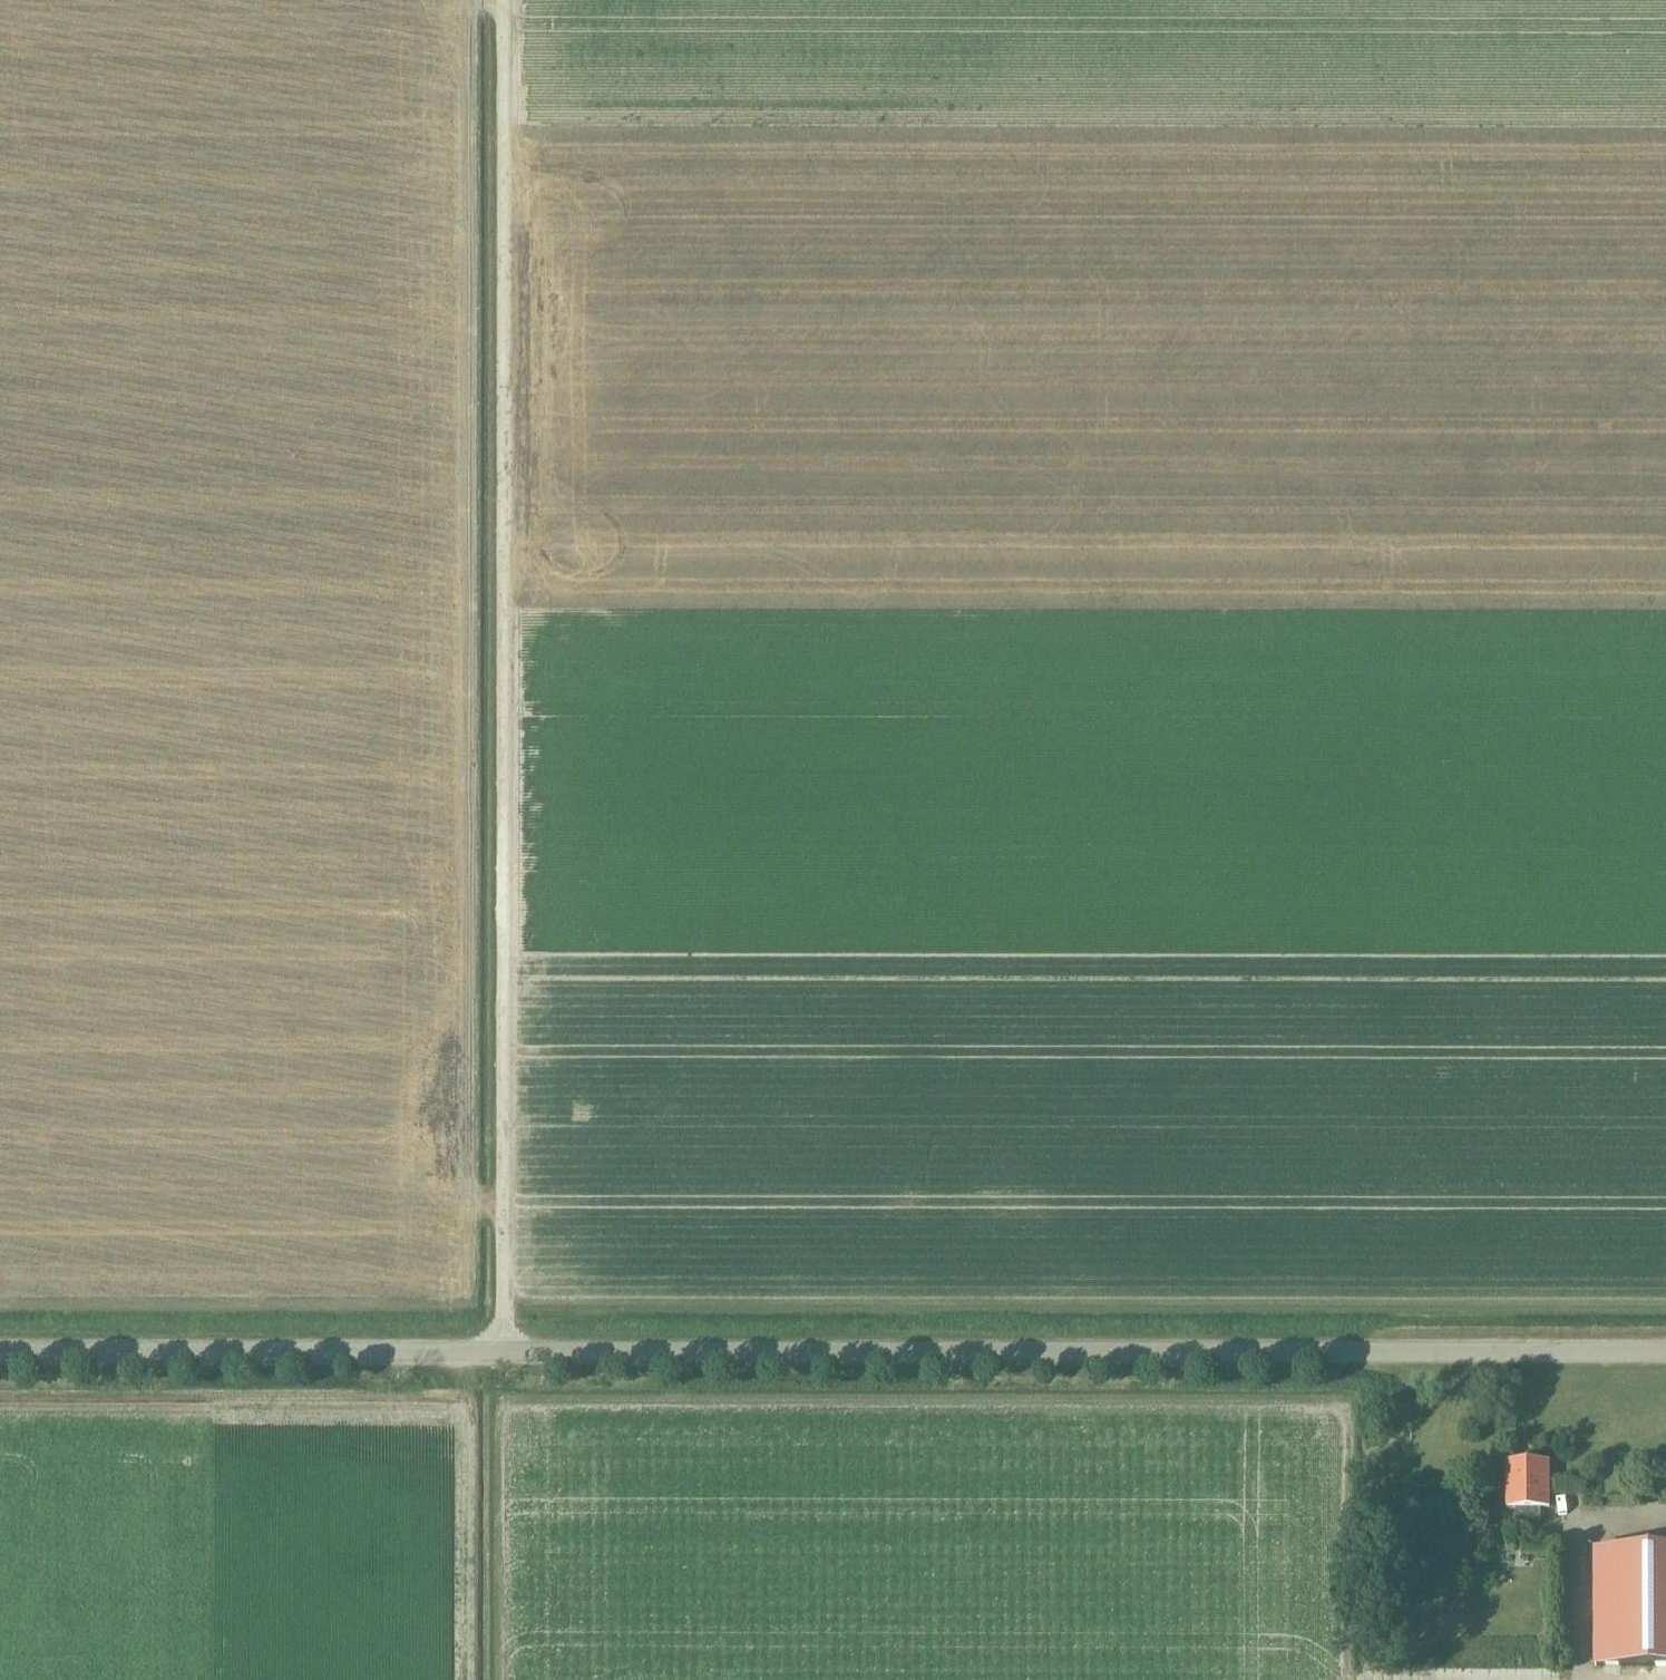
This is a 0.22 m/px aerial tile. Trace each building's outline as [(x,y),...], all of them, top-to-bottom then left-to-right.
[(1550,1461),(1507,1461),(1506,1508),(1516,1508),(1516,1521),(1541,1521),(1541,1508),(1550,1508),(1550,1461)] [(1595,1551),(1595,1666),(1665,1665),(1665,1551),(1595,1551)]
